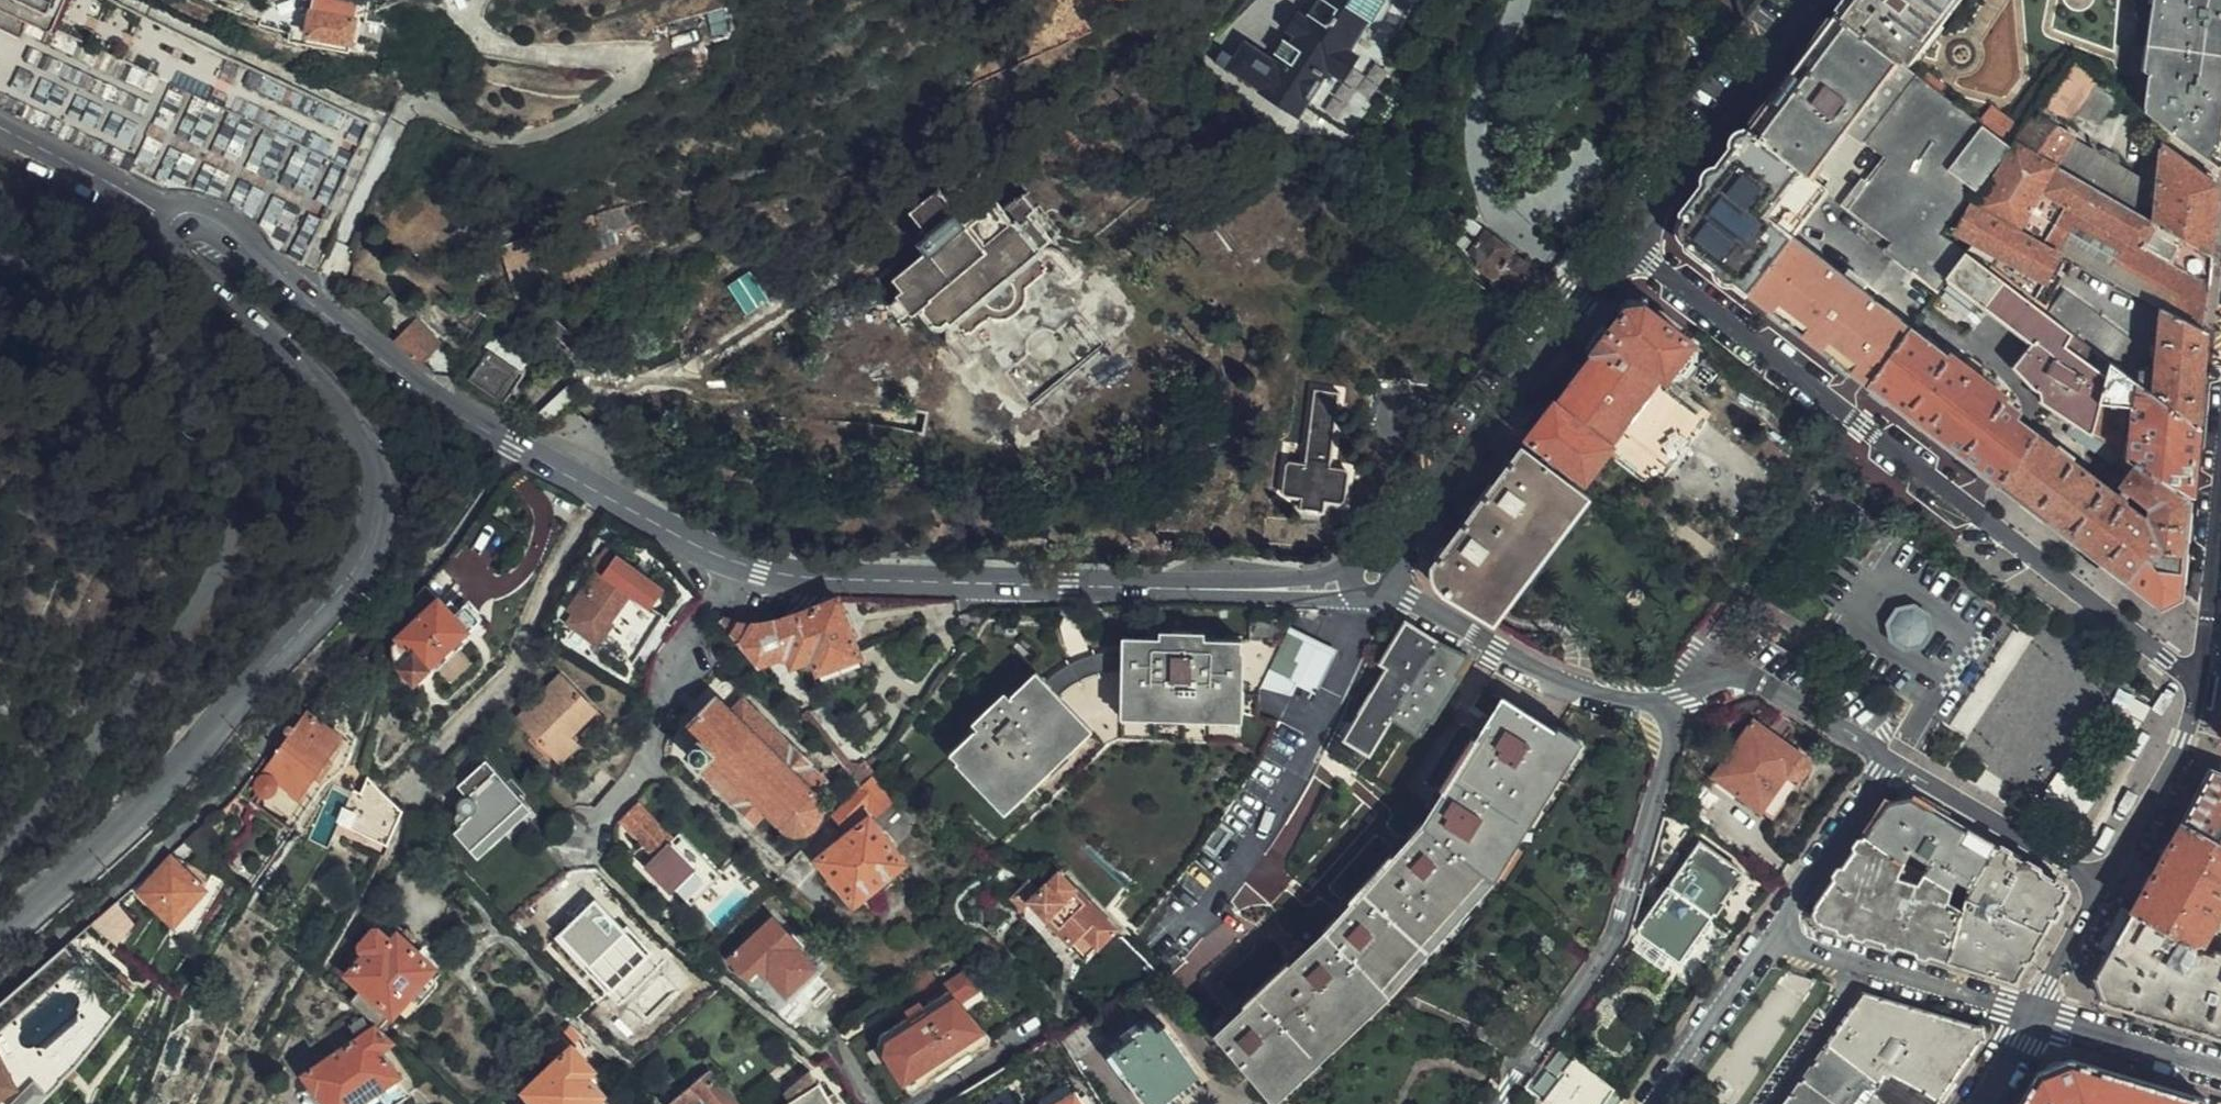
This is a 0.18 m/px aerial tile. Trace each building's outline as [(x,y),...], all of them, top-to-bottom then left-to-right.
[(332,0),(306,0),(304,8),(329,13),(332,0)] [(1302,15),(1296,11),(1283,33),(1285,36),(1270,57),(1241,40),(1229,58),(1220,52),(1213,61),(1297,115),(1324,74),(1342,74),(1350,61),(1348,47),(1376,7),(1373,0),(1312,0),(1302,15)] [(1838,8),(1902,57),(1899,61),(1915,72),(2008,143),(2013,137),(2031,112),(2040,101),(2075,54),(2122,91),(2220,166),(2220,162),(2220,0),(1844,0),(1838,8)] [(355,18),(329,13),(304,8),(300,30),(299,37),(350,46),(355,18)] [(1902,57),(1838,8),(1792,68),(1746,127),(1803,168),(1808,172),(1845,124),(1865,139),(1915,72),(1899,61),(1902,57)] [(2125,100),(2122,91),(2075,54),(2040,101),(2090,131),(2100,114),(2116,113),(2125,100)] [(2008,143),(1915,72),(1865,139),(1874,145),(1887,155),(1869,180),(1861,175),(1841,201),(1889,240),(1883,248),(1935,288),(1946,274),(1965,249),(1941,231),(2008,143)] [(2031,112),(2013,137),(2015,138),(2058,163),(2073,136),(2031,112)] [(1803,168),(1746,127),(1681,211),(1687,244),(1716,266),(1746,289),(1789,233),(1824,187),(1808,172),(1803,168)] [(2083,178),(2098,150),(2073,136),(2058,163),(2083,178)] [(2162,305),(2205,327),(2207,308),(2210,274),(2212,255),(2083,178),(2058,163),(2015,138),(1976,206),(2060,250),(2080,261),(2162,305)] [(2215,220),(2219,184),(2162,142),(2161,147),(2149,145),(2143,176),(2117,162),(2117,155),(2104,147),(2098,150),(2083,178),(2212,255),(2215,220)] [(960,224),(987,202),(977,192),(951,213),(960,224)] [(932,229),(951,213),(934,193),(912,212),(930,234),(934,231),(932,229)] [(1014,201),(1026,216),(1033,211),(1021,196),(1014,201)] [(1013,221),(1036,252),(1047,243),(1026,216),(1014,201),(1012,199),(1001,208),(992,198),(989,201),(1008,225),(1013,221)] [(948,326),(1036,252),(1013,221),(1008,225),(989,201),(987,202),(960,224),(951,213),(932,229),(934,231),(940,240),(926,252),(894,279),(900,287),(894,292),(897,295),(909,311),(911,313),(917,308),(932,325),(938,326),(944,322),(948,326)] [(2045,277),(2060,250),(1976,206),(1969,202),(1955,230),(2045,277)] [(588,261),(646,241),(636,223),(619,230),(616,227),(580,238),(588,261)] [(1474,231),(1463,224),(1450,241),(1460,250),(1474,231)] [(919,243),(926,252),(940,240),(934,231),(930,234),(919,243)] [(1472,265),(1526,305),(1547,278),(1486,232),(1471,253),(1477,259),(1472,265)] [(1789,233),(1746,289),(1809,337),(1867,381),(1909,324),(1874,296),(1864,288),(1869,281),(1851,267),(1844,275),(1789,233)] [(2009,283),(1965,249),(1946,274),(1989,309),(2009,283)] [(2009,283),(2044,309),(2053,298),(2018,273),(2009,283)] [(2041,396),(2054,406),(2092,432),(2108,358),(2044,309),(2009,283),(1989,309),(2030,341),(2014,364),(2033,383),(2040,386),(2041,396)] [(2044,309),(2108,358),(2109,355),(2130,341),(2061,289),(2053,298),(2044,309)] [(899,319),(909,311),(897,295),(886,304),(899,319)] [(1656,481),(1703,417),(1665,388),(1676,371),(1682,371),(1693,357),(1691,346),(1687,343),(1690,338),(1642,302),(1624,305),(1593,346),(1595,349),(1556,401),(1553,399),(1528,433),(1585,476),(1608,445),(1656,481)] [(2135,379),(2195,424),(2200,373),(2205,327),(2162,305),(2156,365),(2136,363),(2135,379)] [(412,322),(392,341),(415,362),(434,342),(412,322)] [(1909,324),(1867,381),(1928,426),(1981,466),(2017,417),(2014,415),(2019,408),(2002,394),(2005,391),(1951,350),(1948,354),(1909,324)] [(487,356),(512,374),(521,361),(486,339),(471,362),(479,367),(487,356)] [(515,376),(512,374),(487,356),(479,367),(467,382),(499,402),(515,376)] [(2108,358),(2092,432),(2099,437),(2112,446),(2129,458),(2188,495),(2192,458),(2195,424),(2135,379),(2108,358)] [(1327,469),(1336,393),(1311,390),(1301,465),(1285,463),(1281,491),(1299,493),(1297,507),(1321,510),(1322,496),(1341,498),(1343,471),(1327,469)] [(2017,417),(1981,466),(1998,480),(2035,431),(2017,417)] [(2036,508),(2070,534),(2106,485),(2035,431),(1998,480),(2036,508)] [(1493,618),(1506,601),(1588,492),(1523,442),(1435,560),(1440,589),(1493,618)] [(2099,515),(2080,542),(2119,571),(2160,602),(2178,594),(2188,495),(2129,458),(2112,446),(2107,452),(2130,467),(2119,483),(2151,506),(2147,516),(2123,498),(2106,520),(2099,515)] [(472,486),(479,477),(471,470),(464,479),(472,486)] [(2070,534),(2080,542),(2099,515),(2106,520),(2123,498),(2106,485),(2070,534)] [(662,594),(606,553),(596,567),(599,571),(570,612),(575,617),(569,625),(598,649),(614,628),(611,626),(631,598),(636,602),(628,613),(643,623),(662,594)] [(465,605),(459,610),(453,616),(427,590),(408,612),(419,623),(400,641),(402,643),(395,649),(396,658),(404,671),(417,685),(432,671),(431,670),(468,633),(469,635),(484,621),(469,605),(468,606),(465,605)] [(862,661),(838,600),(805,613),(779,621),(755,625),(742,626),(723,621),(761,669),(786,659),(792,672),(814,666),(819,678),(862,661)] [(1913,603),(1897,606),(1889,620),(1892,636),(1905,644),(1921,641),(1928,628),(1925,612),(1913,603)] [(453,604),(447,610),(453,616),(459,610),(453,604)] [(1279,644),(1280,624),(1250,624),(1250,644),(1279,644)] [(1369,755),(1391,719),(1439,643),(1419,632),(1406,625),(1382,665),(1387,669),(1345,741),(1369,755)] [(1270,679),(1321,695),(1337,643),(1285,628),(1270,679)] [(1241,743),(1259,757),(1275,722),(1240,711),(1242,643),(1206,642),(1205,636),(1161,635),(1161,641),(1123,639),(1121,740),(1241,743)] [(471,642),(466,636),(434,667),(439,673),(471,642)] [(1459,679),(1467,659),(1439,643),(1391,719),(1416,735),(1427,718),(1433,720),(1459,679)] [(1106,747),(1045,683),(1037,675),(1011,700),(1006,695),(972,726),(977,732),(951,756),(1020,828),(1106,747)] [(592,712),(558,678),(519,718),(560,761),(575,746),(568,738),(592,712)] [(728,708),(716,697),(680,734),(693,747),(683,757),(694,769),(692,772),(752,829),(765,816),(781,832),(791,837),(803,837),(815,832),(824,821),(825,809),(824,803),(818,794),(828,783),(739,697),(728,708)] [(1569,744),(1536,723),(1503,702),(1426,825),(1486,870),(1569,744)] [(870,781),(871,779),(859,765),(855,769),(808,712),(801,717),(861,790),(870,781)] [(275,779),(277,785),(300,800),(340,744),(341,739),(308,716),(263,777),(269,777),(275,779)] [(1780,740),(1754,722),(1715,779),(1762,814),(1787,779),(1794,783),(1803,782),(1809,776),(1810,767),(1805,758),(1780,740)] [(511,751),(501,738),(493,744),(503,757),(511,751)] [(488,831),(522,799),(494,767),(459,799),(464,806),(462,808),(462,816),(464,818),(458,823),(487,855),(499,844),(488,831)] [(2214,774),(2186,824),(2220,843),(2220,776),(2214,774)] [(276,794),(277,785),(275,779),(269,777),(263,777),(259,780),(256,785),(257,793),(262,798),(269,798),(276,794)] [(891,803),(871,779),(870,781),(861,790),(834,819),(844,831),(868,811),(874,817),(891,803)] [(404,815),(383,794),(369,780),(348,830),(389,848),(404,815)] [(533,812),(522,799),(488,831),(499,844),(533,812)] [(1886,807),(1865,837),(1908,863),(1912,856),(1930,866),(1926,874),(1953,890),(1964,897),(1970,888),(1994,848),(1945,819),(1913,801),(1886,807)] [(648,812),(640,804),(622,824),(629,831),(648,812)] [(669,833),(648,812),(629,831),(650,852),(669,833)] [(904,867),(868,824),(820,862),(855,906),(904,867)] [(2220,1035),(2220,957),(2215,955),(2196,953),(2197,943),(2204,943),(2220,912),(2220,843),(2186,824),(2098,976),(2106,1001),(2220,1035)] [(1384,982),(1486,870),(1426,825),(1423,830),(1338,924),(1326,936),(1384,982)] [(675,840),(669,833),(650,852),(656,858),(675,840)] [(723,877),(681,834),(675,840),(656,858),(646,868),(672,895),(676,891),(692,907),(723,877)] [(1908,863),(1865,837),(1817,906),(1822,923),(1949,961),(1963,908),(1951,902),(1953,890),(1926,874),(1920,883),(1898,880),(1908,863)] [(1701,846),(1670,889),(1713,918),(1715,914),(1719,915),(1726,905),(1723,902),(1732,890),(1735,892),(1743,882),(1740,879),(1743,875),(1701,846)] [(2005,854),(1994,848),(1970,888),(2045,931),(2068,891),(2053,882),(2005,854)] [(207,891),(172,861),(142,894),(176,925),(207,891)] [(1115,929),(1059,873),(1040,891),(1030,882),(1012,898),(1023,910),(1031,903),(1073,945),(1082,937),(1094,949),(1115,929)] [(1963,908),(1949,961),(1987,973),(2010,980),(2020,974),(2031,954),(2045,931),(1970,888),(1964,897),(1966,898),(1963,908)] [(1713,918),(1670,889),(1642,927),(1641,934),(1682,962),(1713,918)] [(559,902),(549,891),(525,913),(535,923),(559,902)] [(779,898),(772,891),(765,897),(772,905),(779,898)] [(595,909),(585,900),(555,928),(564,938),(557,944),(582,970),(586,966),(612,992),(649,956),(599,905),(595,909)] [(120,926),(116,905),(92,926),(121,949),(131,936),(120,926)] [(807,959),(773,920),(729,960),(747,980),(757,971),(774,989),(807,959)] [(999,952),(979,931),(970,938),(990,959),(999,952)] [(352,1004),(381,1029),(434,969),(398,937),(391,944),(380,935),(374,934),(361,949),(360,947),(346,962),(355,970),(350,976),(366,989),(352,1004)] [(1384,982),(1326,936),(1318,944),(1216,1038),(1266,1095),(1376,991),(1384,982)] [(1082,937),(1073,945),(1085,957),(1094,949),(1082,937)] [(66,948),(0,1006),(0,1036),(80,964),(66,948)] [(922,1004),(915,1008),(939,1047),(900,1072),(912,1091),(917,1091),(935,1080),(928,1068),(965,1044),(970,1052),(976,1052),(993,1039),(964,1004),(984,990),(973,970),(944,988),(928,967),(908,981),(922,1004)] [(1829,1045),(1892,1090),(1895,1087),(1918,1103),(1936,1103),(1982,1042),(1987,1042),(1984,1028),(1980,1028),(1864,995),(1829,1045)] [(884,1033),(880,1043),(899,1072),(900,1072),(939,1047),(915,1008),(901,1017),(904,1021),(884,1033)] [(1103,1042),(1090,1018),(1056,1038),(1071,1061),(1103,1042)] [(409,1095),(382,1052),(394,1045),(366,1021),(350,1031),(353,1034),(337,1045),(342,1053),(304,1078),(317,1097),(320,1095),(326,1103),(396,1103),(409,1095)] [(1166,1027),(1157,1033),(1152,1026),(1141,1033),(1135,1026),(1119,1036),(1124,1044),(1109,1054),(1142,1103),(1171,1103),(1203,1083),(1166,1027)] [(1056,1038),(1010,1066),(989,1079),(980,1084),(989,1097),(996,1093),(999,1097),(1045,1069),(1056,1085),(1078,1072),(1071,1061),(1056,1038)] [(562,1039),(546,1057),(554,1067),(526,1095),(535,1103),(607,1103),(602,1099),(605,1096),(589,1078),(595,1072),(562,1039)] [(935,1080),(976,1052),(970,1052),(965,1044),(928,1068),(935,1080)] [(1789,1102),(1792,1103),(1918,1103),(1895,1087),(1892,1090),(1829,1045),(1789,1102)] [(16,1089),(0,1060),(0,1098),(16,1089)] [(2209,1103),(2075,1067),(2042,1082),(2029,1103),(2209,1103)] [(670,1103),(740,1103),(711,1071),(670,1103)] [(810,1075),(786,1096),(791,1103),(789,1103),(828,1103),(810,1075)] [(1592,1077),(1572,1103),(1621,1103),(1624,1100),(1592,1077)] [(1076,1093),(1059,1103),(1082,1103),(1076,1093)]
